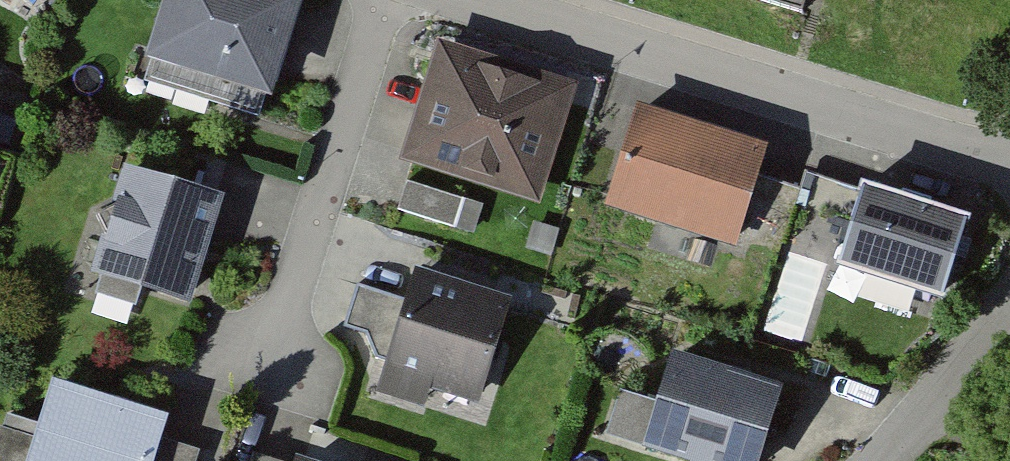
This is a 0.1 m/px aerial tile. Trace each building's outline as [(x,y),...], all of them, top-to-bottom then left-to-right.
[(284,0),(163,0),(144,54),(267,98),(300,6),(284,0)] [(807,0),(759,0),(803,13),(807,0)] [(581,84),(441,48),(411,163),(551,199),(581,84)] [(764,147),(642,109),(612,205),(740,245),(743,235),(945,298),(969,221),(812,172),(807,187),(757,172),(764,147)] [(228,201),(128,168),(91,280),(190,313),(228,201)] [(401,212),(471,234),(482,201),(411,179),(401,212)] [(777,263),(769,343),(815,348),(823,268),(777,263)] [(513,305),(413,278),(381,396),(429,409),(433,394),(485,408),(513,305)] [(674,355),(638,449),(671,460),(751,460),(777,393),(674,355)] [(53,392),(33,460),(202,460),(203,457),(160,444),(166,426),(53,392)]
